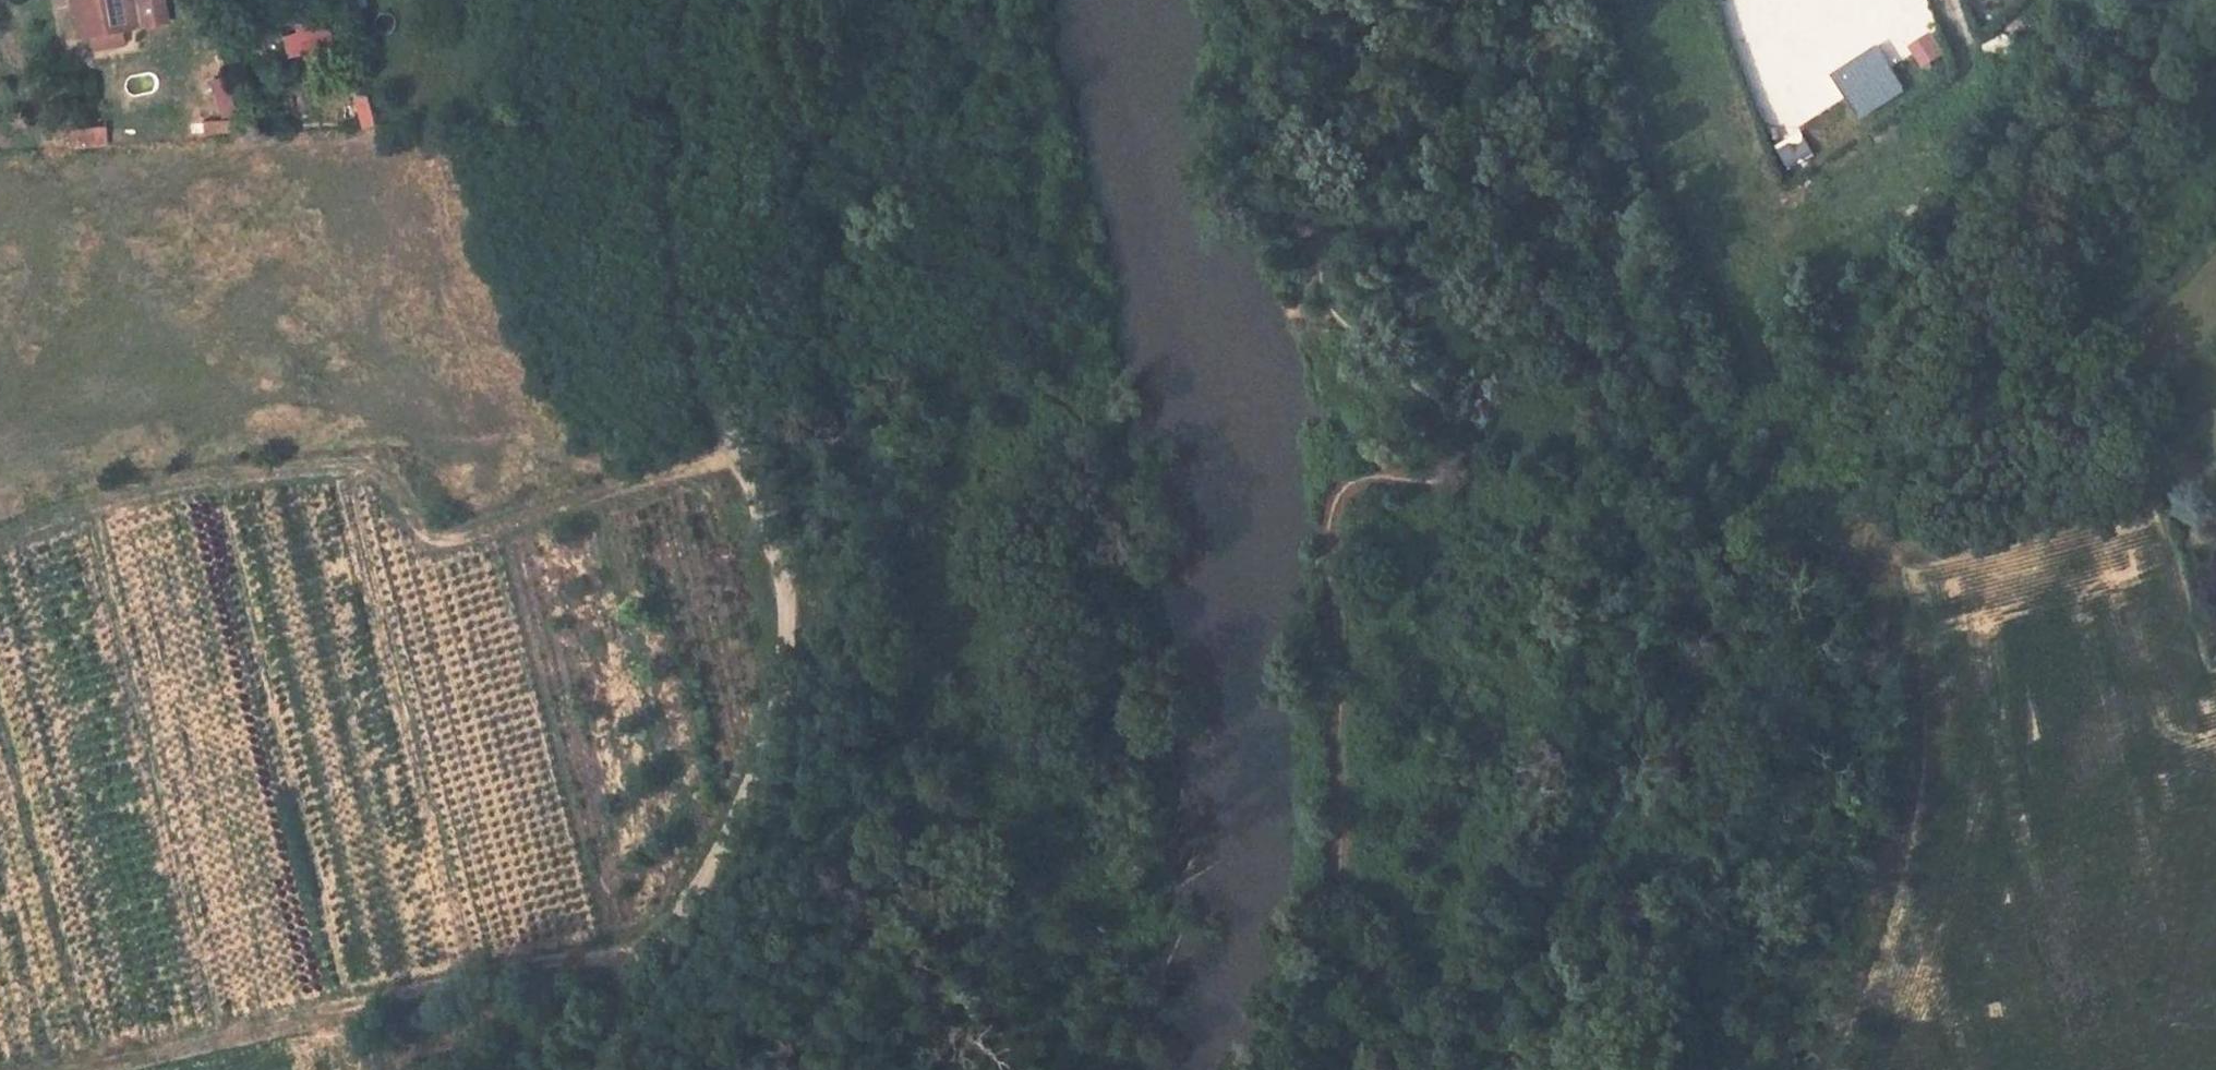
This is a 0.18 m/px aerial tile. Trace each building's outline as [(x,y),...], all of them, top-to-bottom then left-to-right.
[(135,0),(69,0),(77,40),(140,28),(135,0)] [(295,31),(303,57),(331,50),(324,23),(295,31)] [(1930,35),(1909,48),(1921,67),(1942,54),(1930,35)] [(1878,47),(1831,76),(1859,120),(1906,90),(1878,47)] [(215,88),(219,116),(235,114),(232,86),(215,88)] [(360,107),(365,128),(377,128),(369,104),(360,107)] [(354,129),(365,128),(360,107),(349,110),(354,129)]
